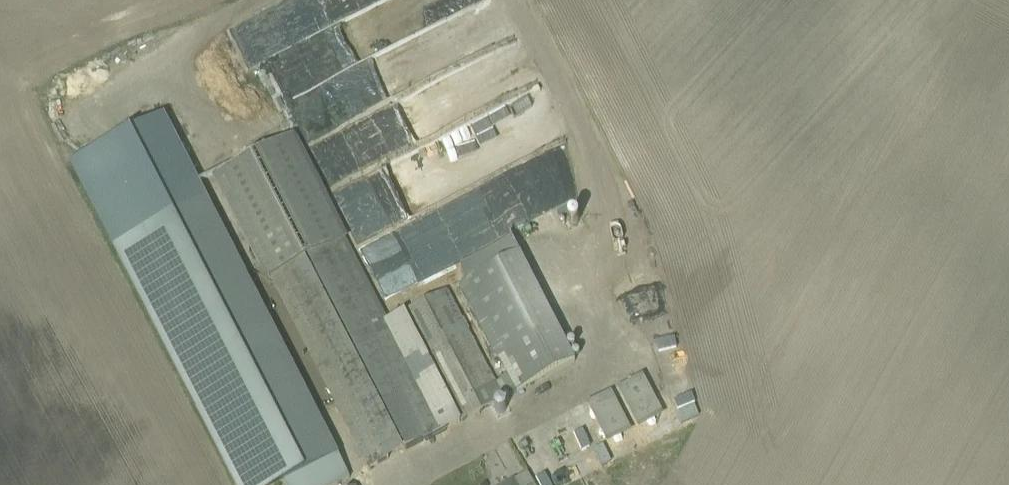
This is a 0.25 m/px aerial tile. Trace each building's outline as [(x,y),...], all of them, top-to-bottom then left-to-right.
[(286,102),(347,73),(338,55),(361,44),(363,48),(382,39),(381,36),(397,29),(401,36),(438,19),(429,0),(288,0),(278,5),(284,18),(282,19),(290,35),(284,38),(290,50),(267,61),(286,102)] [(73,162),(108,231),(238,484),(283,484),(284,484),(338,484),(349,479),(337,456),(198,185),(163,116),(73,162)] [(217,175),(369,469),(502,401),(447,294),(384,327),(287,138),(217,175)] [(666,290),(647,294),(655,332),(674,329),(666,290)] [(573,364),(555,328),(498,358),(516,393),(573,364)] [(616,440),(668,415),(649,374),(597,399),(616,440)] [(541,484),(560,484),(601,471),(595,454),(537,474),(541,484)] [(526,474),(507,484),(533,484),(526,474)]
